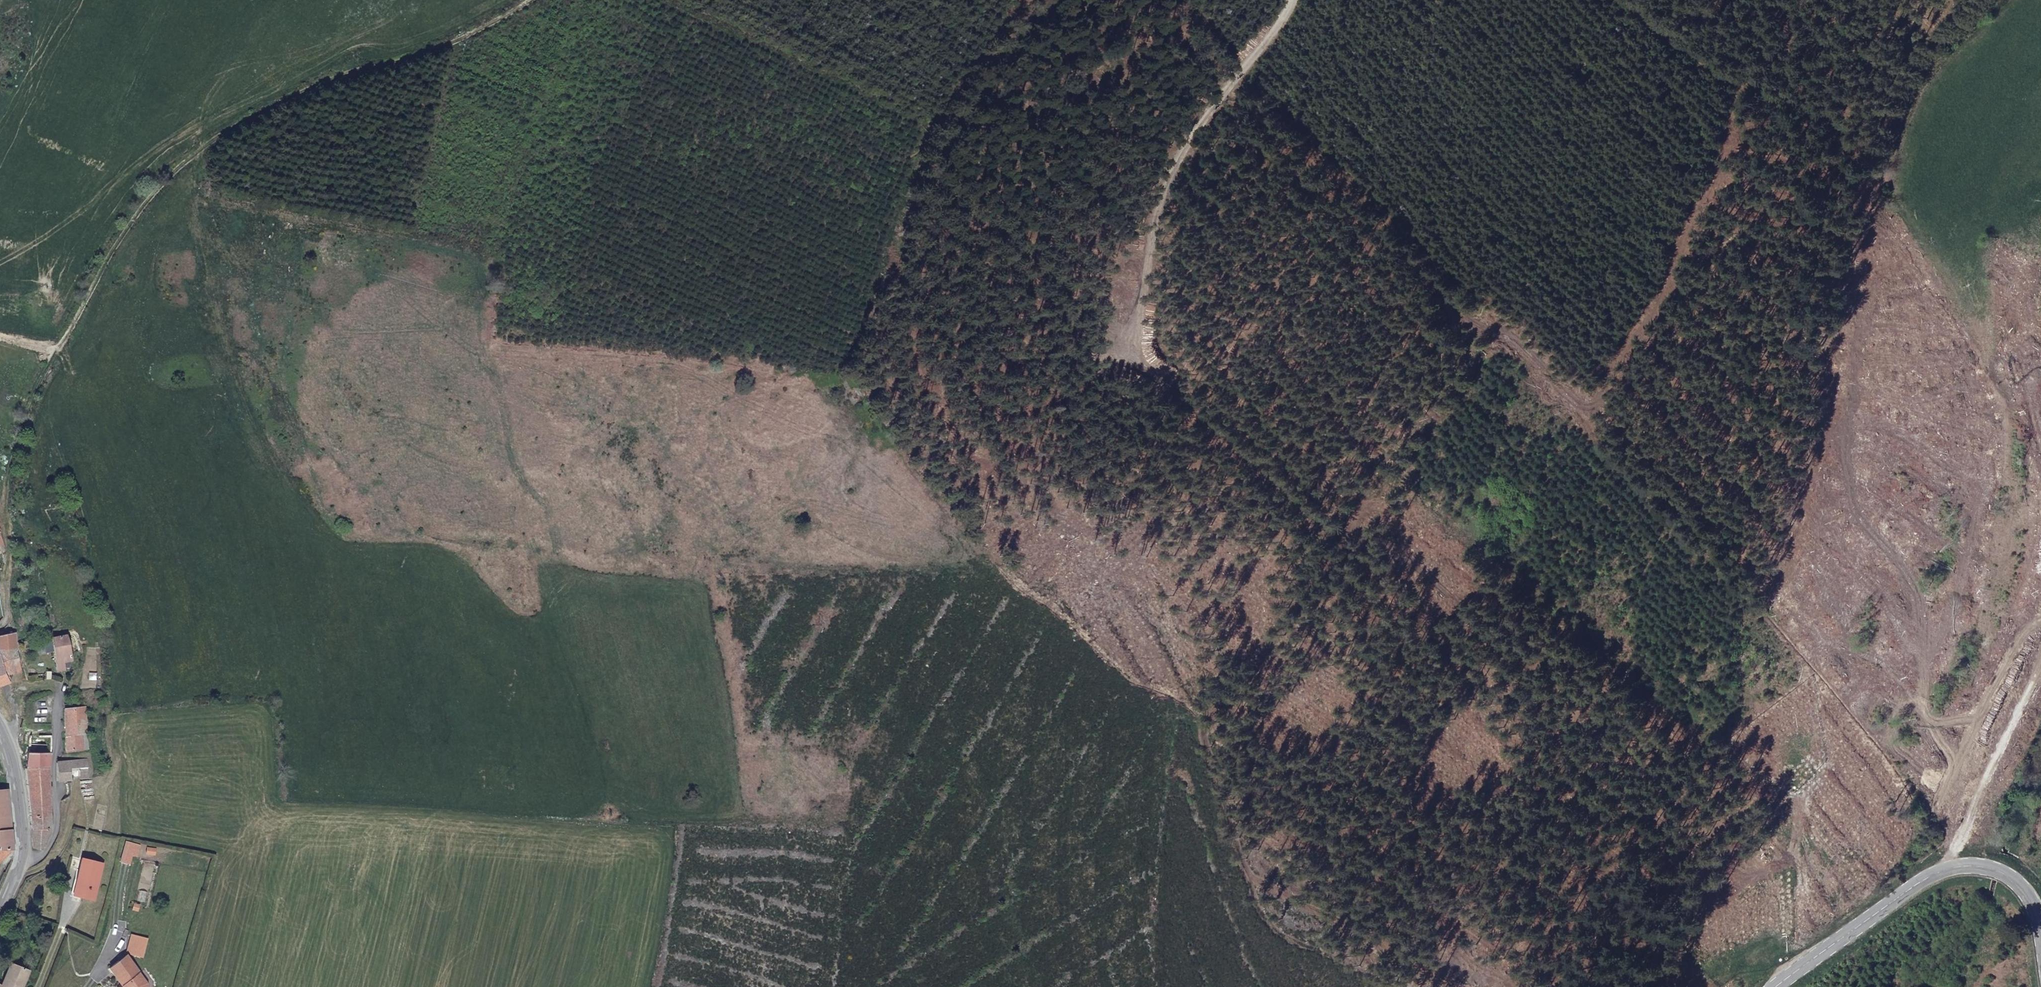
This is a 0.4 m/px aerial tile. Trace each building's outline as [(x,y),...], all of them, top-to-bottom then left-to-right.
[(17,647),(16,632),(0,635),(0,648),(17,647)] [(53,635),(57,663),(73,661),(69,633),(53,635)] [(22,672),(17,647),(0,648),(0,654),(6,674),(22,672)] [(10,681),(6,674),(0,654),(0,684),(10,681)] [(65,707),(74,706),(72,698),(65,700),(65,707)] [(65,707),(66,751),(83,750),(83,734),(87,734),(86,706),(74,706),(65,707)] [(29,752),(26,766),(50,767),(52,753),(29,752)] [(87,758),(59,760),(60,780),(77,779),(88,778),(87,758)] [(26,766),(33,847),(41,849),(44,847),(46,845),(48,843),(52,828),(50,767),(26,766)] [(9,787),(0,788),(0,862),(11,854),(13,851),(15,847),(9,787)] [(126,840),(120,860),(130,863),(133,854),(137,855),(140,844),(126,840)] [(74,893),(95,898),(103,863),(82,858),(74,893)] [(131,934),(127,953),(144,957),(148,938),(131,934)] [(125,956),(110,968),(124,985),(127,983),(130,986),(148,986),(138,974),(139,974),(125,956)] [(11,961),(2,983),(0,982),(0,986),(24,986),(31,970),(11,961)]
